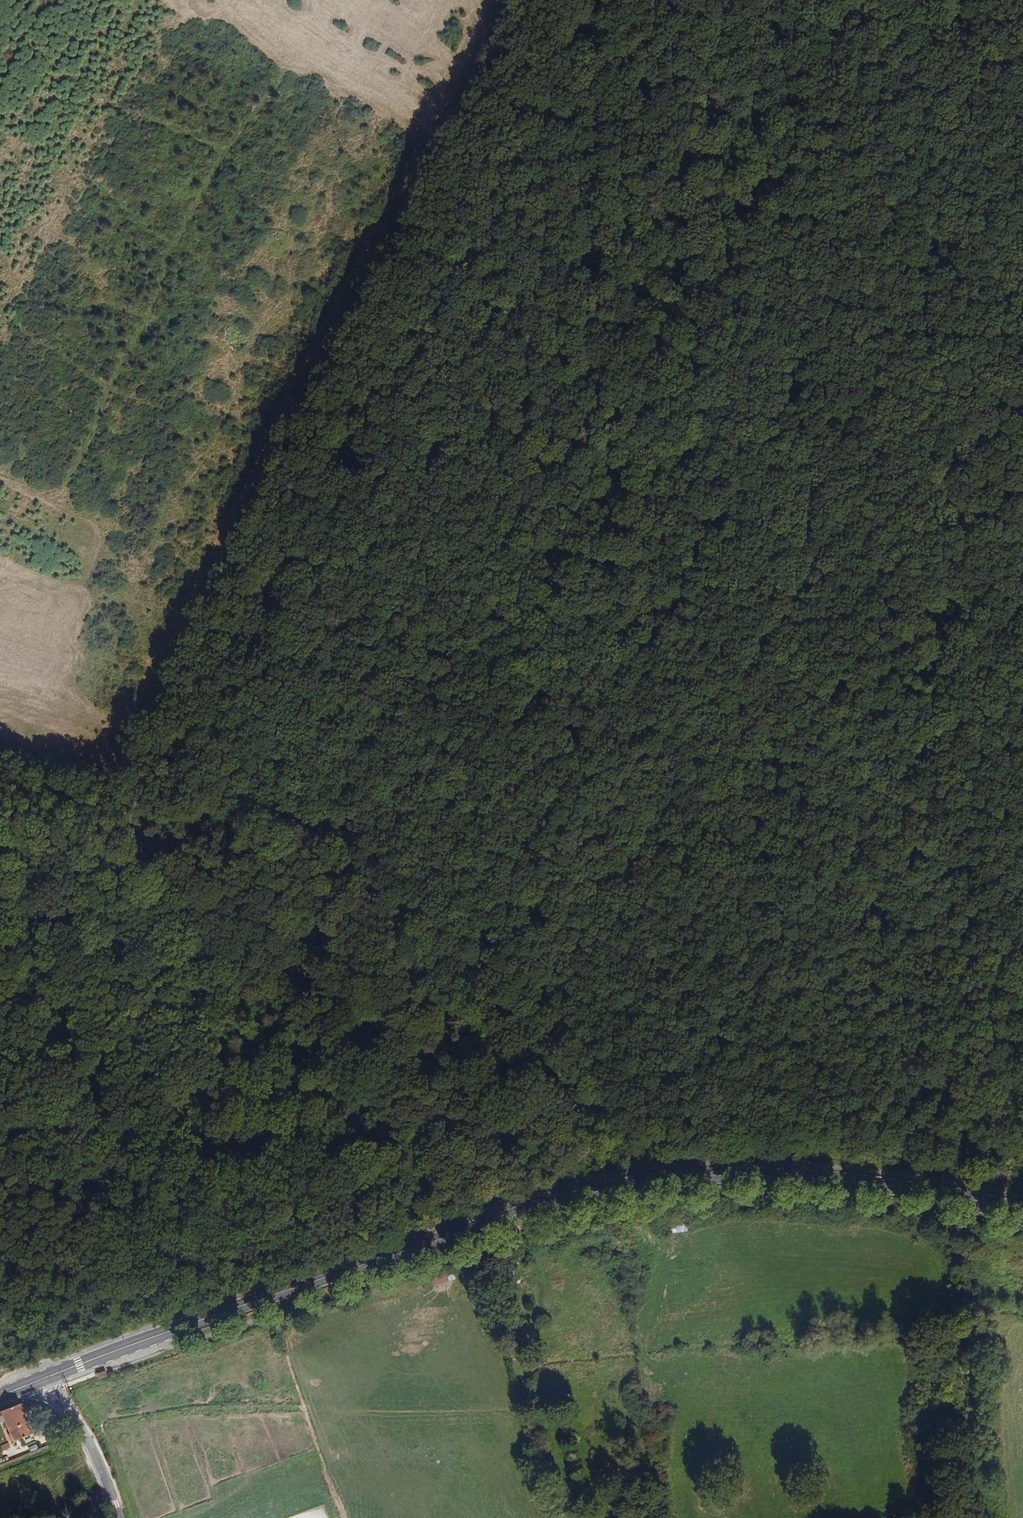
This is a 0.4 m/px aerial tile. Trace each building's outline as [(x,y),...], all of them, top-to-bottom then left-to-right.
[(671,1224),(674,1233),(687,1229),(685,1220),(671,1224)] [(433,1284),(448,1282),(447,1273),(432,1275),(433,1284)] [(43,1435),(31,1405),(26,1407),(9,1413),(22,1443),(43,1435)]
